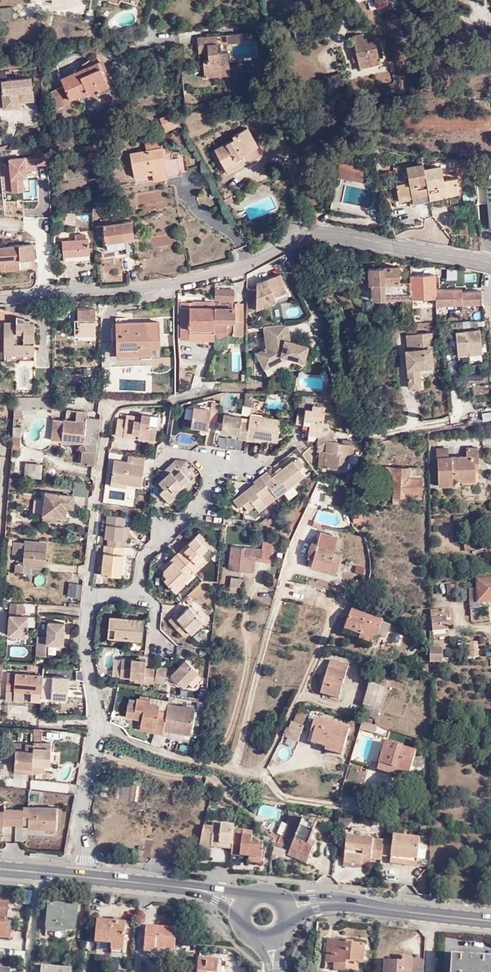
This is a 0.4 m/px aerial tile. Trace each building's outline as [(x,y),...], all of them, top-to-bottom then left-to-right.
[(307,20),(294,21),(295,30),(314,28),(313,16),(306,17),(307,20)] [(362,33),(356,35),(363,66),(379,62),(375,41),(368,42),(367,37),(363,37),(362,33)] [(226,36),(227,44),(238,42),(237,35),(226,36)] [(202,59),(206,72),(219,71),(218,76),(230,75),(229,51),(222,51),(217,37),(199,39),(199,52),(208,52),(208,59),(202,59)] [(88,88),(101,82),(99,61),(95,53),(87,59),(88,63),(61,75),(64,82),(53,87),(60,103),(72,98),(72,96),(88,88)] [(107,79),(99,61),(101,82),(107,79)] [(31,75),(0,76),(1,90),(0,90),(0,104),(2,104),(17,104),(16,89),(32,87),(31,75)] [(101,86),(101,82),(88,88),(90,91),(101,86)] [(170,113),(161,117),(167,130),(177,125),(170,113)] [(221,165),(225,171),(261,151),(247,127),(233,134),(234,137),(215,147),(224,164),(221,165)] [(164,167),(165,173),(181,170),(179,154),(163,156),(158,138),(144,140),(145,146),(128,150),(134,173),(151,170),(164,167)] [(45,145),(33,146),(35,155),(25,155),(27,170),(36,170),(35,164),(48,163),(45,145)] [(302,148),(303,162),(313,161),(311,147),(302,148)] [(90,150),(92,159),(101,157),(99,148),(90,150)] [(7,157),(10,191),(24,189),(23,176),(27,175),(27,170),(25,155),(7,157)] [(368,165),(343,159),(341,170),(365,176),(368,165)] [(303,162),(304,173),(313,172),(313,161),(303,162)] [(414,203),(431,200),(425,167),(424,162),(407,165),(409,180),(396,182),(399,195),(412,193),(414,203)] [(425,167),(431,200),(432,204),(447,201),(446,189),(459,187),(457,175),(443,177),(441,164),(425,167)] [(165,173),(164,167),(151,170),(153,176),(165,173)] [(313,172),(304,173),(305,189),(314,189),(313,172)] [(315,198),(314,189),(305,189),(306,198),(315,198)] [(167,204),(166,190),(137,192),(138,206),(167,204)] [(273,198),(260,200),(262,210),(254,211),(255,217),(269,215),(267,207),(275,206),(273,198)] [(73,210),(65,210),(65,219),(73,219),(73,210)] [(103,221),(104,226),(104,227),(106,237),(133,233),(131,217),(122,218),(121,212),(102,215),(103,221)] [(92,228),(91,214),(76,215),(77,229),(92,228)] [(76,236),(62,237),(63,251),(89,249),(87,234),(85,235),(76,236)] [(0,244),(0,257),(4,257),(5,265),(5,267),(19,266),(19,256),(29,255),(36,255),(35,242),(29,242),(0,244)] [(115,245),(117,255),(127,253),(126,243),(115,245)] [(89,256),(89,249),(63,251),(64,256),(73,256),(73,257),(89,256)] [(103,273),(122,272),(121,257),(102,258),(103,273)] [(401,300),(400,283),(400,268),(369,270),(370,286),(372,286),(372,298),(377,302),(401,300)] [(443,274),(465,277),(466,271),(444,268),(443,274)] [(254,289),(244,290),(245,313),(275,301),(273,296),(285,290),(278,274),(254,284),(254,289)] [(411,276),(411,283),(412,299),(435,299),(435,305),(482,304),(481,292),(462,292),(462,289),(435,290),(434,275),(411,276)] [(411,283),(400,283),(401,300),(407,300),(408,310),(413,310),(412,299),(411,283)] [(234,288),(214,288),(215,299),(218,299),(218,301),(214,301),(215,302),(215,329),(228,329),(228,328),(228,320),(234,320),(234,328),(234,333),(234,340),(244,339),(243,301),(232,301),(232,298),(234,299),(234,288)] [(337,300),(348,308),(352,302),(343,296),(337,289),(332,293),(337,300)] [(287,295),(285,290),(273,296),(275,301),(287,295)] [(302,299),(281,305),(285,317),(306,312),(302,299)] [(182,302),(181,332),(205,332),(214,332),(215,332),(215,329),(215,302),(206,302),(206,307),(194,307),(194,302),(182,302)] [(78,311),(77,326),(97,326),(97,309),(89,309),(89,311),(78,311)] [(31,346),(34,346),(34,323),(30,323),(30,321),(24,320),(24,319),(17,316),(16,323),(6,323),(5,363),(20,363),(21,360),(34,360),(34,354),(31,354),(31,346)] [(160,321),(118,322),(117,327),(117,355),(151,354),(151,347),(160,347),(160,321)] [(284,324),(264,327),(267,348),(257,353),(265,368),(277,362),(276,359),(283,356),(287,357),(305,361),(308,345),(290,341),(286,340),(284,324)] [(228,329),(215,329),(215,332),(216,338),(228,338),(228,329)] [(214,332),(205,332),(205,340),(214,340),(214,332)] [(467,351),(482,350),(481,332),(456,334),(458,357),(468,356),(467,351)] [(408,369),(409,381),(420,380),(419,369),(433,367),(431,350),(434,350),(432,334),(408,336),(409,352),(406,352),(407,364),(410,364),(410,369),(408,369)] [(22,376),(30,377),(31,369),(23,367),(22,376)] [(421,388),(420,380),(409,381),(410,389),(421,388)] [(215,393),(203,398),(204,400),(214,397),(214,400),(221,400),(222,392),(215,393)] [(254,393),(246,393),(244,405),(252,407),(253,402),(254,393)] [(51,398),(15,397),(14,417),(21,417),(21,408),(51,409),(51,398)] [(319,446),(327,447),(325,467),(345,469),(346,460),(350,460),(351,453),(353,453),(354,444),(343,442),(339,442),(340,440),(335,440),(329,422),(324,422),(326,411),(321,411),(322,406),(313,404),(300,403),(299,407),(299,408),(296,422),(304,423),(310,424),(310,429),(309,434),(319,435),(318,446),(319,446)] [(210,422),(218,423),(220,405),(212,404),(211,410),(195,408),(192,427),(208,430),(210,422)] [(78,413),(77,422),(86,423),(86,418),(86,414),(78,413)] [(140,431),(139,438),(155,440),(157,427),(150,426),(151,417),(143,415),(142,418),(127,415),(126,421),(119,419),(116,435),(124,436),(125,436),(125,432),(135,434),(136,430),(140,431)] [(247,440),(250,422),(242,421),(242,418),(225,415),(222,431),(234,433),(240,434),(239,439),(247,440)] [(280,421),(251,416),(250,422),(247,440),(255,441),(256,438),(262,439),(277,442),(280,421)] [(158,418),(151,417),(150,426),(157,427),(158,418)] [(86,423),(77,422),(53,420),(51,439),(80,443),(79,449),(80,450),(82,450),(81,464),(95,465),(100,419),(86,418),(86,423)] [(327,447),(319,446),(319,451),(322,451),(321,460),(320,466),(325,467),(327,447)] [(449,458),(437,459),(439,488),(454,487),(454,483),(463,482),(476,481),(475,472),(475,471),(475,465),(479,465),(478,449),(467,449),(467,457),(449,458)] [(436,451),(437,459),(449,458),(448,450),(436,451)] [(351,453),(350,460),(357,464),(361,455),(353,453),(351,453)] [(115,460),(112,482),(128,484),(141,486),(146,457),(133,455),(132,463),(128,462),(115,460)] [(182,467),(187,460),(177,459),(175,462),(167,470),(169,473),(160,481),(165,488),(160,492),(169,502),(178,495),(176,492),(184,484),(190,479),(187,477),(181,469),(182,467)] [(261,476),(272,490),(277,497),(305,476),(300,470),(305,467),(299,460),(294,463),(293,461),(272,477),(267,472),(261,476)] [(40,465),(25,463),(24,476),(40,477),(40,465)] [(189,475),(182,467),(181,469),(187,477),(189,475)] [(394,504),(407,504),(408,494),(422,495),(422,478),(408,478),(408,468),(390,468),(390,478),(393,478),(392,489),(394,489),(394,504)] [(20,477),(10,476),(9,488),(18,489),(19,488),(20,477)] [(261,499),(272,490),(261,476),(255,481),(255,483),(249,488),(250,489),(246,492),(245,490),(233,500),(238,507),(242,504),(247,510),(254,505),(258,511),(265,506),(261,499)] [(186,487),(189,490),(193,483),(190,479),(184,484),(186,487)] [(336,498),(346,498),(348,486),(337,485),(336,498)] [(58,516),(65,517),(66,507),(73,507),(74,496),(46,493),(43,515),(58,516)] [(336,498),(335,506),(345,507),(346,500),(346,498),(336,498)] [(109,545),(123,547),(125,547),(126,539),(124,539),(125,527),(125,517),(109,515),(107,538),(110,538),(109,545)] [(314,522),(312,527),(320,530),(322,524),(314,522)] [(322,532),(318,544),(335,549),(338,537),(322,532)] [(196,537),(201,543),(205,539),(200,533),(196,537)] [(178,555),(192,570),(195,573),(207,562),(201,555),(207,549),(201,543),(196,537),(189,543),(190,544),(191,545),(191,546),(186,550),(184,549),(184,548),(177,555),(178,555)] [(308,557),(313,559),(318,544),(313,542),(308,557)] [(19,543),(18,554),(24,555),(24,563),(46,565),(47,545),(19,543)] [(263,550),(257,549),(256,557),(263,558),(262,561),(271,563),(274,544),(264,543),(263,550)] [(335,549),(318,544),(313,559),(311,567),(335,574),(341,557),(333,554),(335,549)] [(121,576),(123,547),(109,545),(105,545),(102,575),(121,576)] [(229,569),(239,570),(241,555),(244,556),(244,548),(233,547),(229,569)] [(257,549),(244,548),(244,556),(241,555),(239,570),(253,572),(255,560),(256,557),(257,549)] [(181,579),(192,570),(178,555),(172,560),(173,562),(174,562),(167,568),(165,570),(164,575),(167,578),(164,580),(176,593),(185,584),(184,583),(181,579)] [(165,567),(167,568),(174,562),(173,562),(172,560),(165,567)] [(184,583),(195,573),(192,570),(181,579),(184,583)] [(46,585),(47,575),(37,574),(36,584),(46,585)] [(479,603),(490,602),(490,580),(478,581),(478,590),(471,590),(471,603),(479,603)] [(82,585),(73,583),(71,596),(80,597),(82,585)] [(362,597),(359,605),(371,610),(372,608),(369,607),(366,600),(362,597)] [(24,604),(11,603),(9,634),(27,636),(29,616),(23,616),(24,604)] [(194,603),(189,608),(198,617),(203,612),(194,603)] [(361,640),(371,645),(378,631),(381,632),(384,626),(370,619),(373,611),(371,610),(359,605),(347,630),(362,637),(361,640)] [(198,617),(189,608),(177,619),(174,616),(169,620),(185,637),(190,632),(191,634),(203,623),(198,617)] [(429,611),(430,631),(447,631),(446,619),(449,619),(448,609),(429,611)] [(108,638),(142,640),(143,619),(109,616),(108,638)] [(65,623),(48,622),(47,637),(38,637),(37,655),(46,655),(47,644),(64,645),(65,623)] [(467,645),(468,659),(478,658),(477,644),(467,645)] [(431,663),(442,663),(443,650),(431,650),(431,663)] [(144,682),(154,683),(154,682),(155,669),(145,668),(146,661),(122,658),(120,677),(144,679),(144,682)] [(176,670),(171,675),(183,687),(188,682),(197,674),(198,672),(186,660),(176,670)] [(320,694),(339,700),(349,668),(330,662),(320,694)] [(166,674),(167,670),(167,668),(157,666),(154,682),(164,683),(166,674)] [(43,672),(42,677),(42,690),(50,691),(51,673),(43,672)] [(201,678),(197,674),(188,682),(193,686),(201,678)] [(15,681),(7,681),(7,690),(7,702),(14,702),(15,692),(23,692),(42,693),(42,690),(42,677),(16,675),(15,681)] [(377,678),(375,685),(386,689),(389,682),(377,678)] [(365,707),(379,712),(386,689),(375,685),(370,684),(363,706),(365,707)] [(116,705),(126,707),(128,692),(118,691),(116,705)] [(23,692),(15,692),(14,702),(23,702),(23,692)] [(151,702),(151,704),(159,706),(159,711),(167,713),(168,705),(168,704),(169,701),(152,697),(151,702)] [(154,733),(163,735),(163,731),(167,713),(159,711),(159,706),(151,704),(151,702),(137,699),(135,706),(128,705),(125,718),(141,721),(140,726),(155,729),(154,733)] [(195,711),(168,705),(167,713),(163,731),(190,736),(195,711)] [(377,719),(379,712),(365,707),(363,714),(377,719)] [(297,714),(293,722),(303,727),(310,712),(302,708),(298,714),(297,714)] [(329,744),(345,749),(350,730),(319,721),(315,719),(311,732),(315,734),(312,743),(328,748),(329,744)] [(292,722),(289,728),(295,731),(291,740),(297,743),(304,728),(303,727),(293,722),(292,722)] [(362,722),(362,729),(375,731),(376,724),(362,722)] [(289,728),(288,727),(283,736),(291,740),(295,731),(289,728)] [(34,730),(34,743),(41,743),(42,743),(43,730),(34,730)] [(25,768),(24,773),(32,773),(40,774),(40,771),(40,765),(45,765),(50,766),(51,748),(41,748),(41,743),(34,743),(34,745),(26,744),(26,751),(16,750),(15,768),(25,768)] [(380,764),(410,773),(416,752),(387,743),(380,764)] [(343,755),(345,749),(329,744),(328,748),(327,750),(343,755)] [(408,779),(410,773),(380,764),(379,770),(408,779)] [(111,775),(102,774),(98,794),(107,795),(111,775)] [(141,781),(112,776),(109,795),(139,800),(141,781)] [(7,824),(23,825),(24,816),(28,816),(28,829),(55,829),(55,808),(28,807),(23,807),(23,810),(15,810),(4,809),(3,812),(0,812),(0,833),(2,833),(3,824),(3,818),(7,819),(7,824)] [(272,832),(270,835),(275,838),(274,842),(278,844),(290,849),(310,857),(314,848),(316,842),(311,840),(317,824),(304,819),(297,816),(296,817),(291,815),(288,824),(289,824),(286,831),(279,828),(276,835),(272,832)] [(340,819),(339,826),(348,827),(348,820),(340,819)] [(250,854),(249,857),(249,862),(261,864),(263,846),(251,844),(252,837),(243,836),(242,837),(233,836),(235,826),(214,824),(214,827),(204,826),(201,845),(220,848),(220,843),(232,845),(232,849),(232,851),(250,854)] [(268,831),(261,824),(260,825),(258,828),(265,834),(267,832),(268,831)] [(345,860),(364,862),(364,860),(365,856),(372,857),(372,859),(382,860),(382,856),(389,857),(391,842),(384,841),(385,835),(378,835),(377,841),(377,845),(373,845),(374,841),(348,838),(345,860)] [(406,861),(405,865),(417,867),(420,840),(394,836),(391,860),(406,861)] [(287,851),(275,847),(272,855),(274,855),(272,860),(284,863),(287,851)] [(310,857),(290,849),(288,855),(307,863),(310,857)] [(25,903),(32,903),(33,890),(27,889),(25,903)] [(11,938),(12,930),(12,928),(7,928),(8,918),(9,903),(0,902),(0,937),(11,938)] [(69,927),(69,929),(78,930),(80,908),(48,905),(46,927),(57,928),(58,926),(69,927)] [(16,918),(8,918),(7,928),(12,928),(16,929),(16,918)] [(118,923),(99,921),(97,943),(113,944),(112,949),(124,950),(127,921),(118,920),(118,923)] [(68,934),(69,929),(69,927),(58,926),(57,928),(46,927),(45,932),(68,934)] [(145,953),(156,954),(156,949),(175,951),(177,930),(147,928),(145,953)] [(326,962),(346,964),(346,962),(362,963),(364,945),(352,944),(352,941),(328,939),(326,962)] [(10,948),(9,957),(25,959),(26,950),(10,948)] [(106,958),(95,957),(94,967),(105,968),(106,958)] [(412,959),(412,957),(403,957),(402,962),(384,960),(383,971),(411,971),(412,959)] [(453,957),(452,971),(490,971),(490,960),(453,957)] [(411,971),(423,971),(424,959),(412,959),(411,971)] [(216,962),(197,960),(196,971),(215,971),(216,962)] [(346,964),(333,963),(333,970),(345,971),(346,964)]
